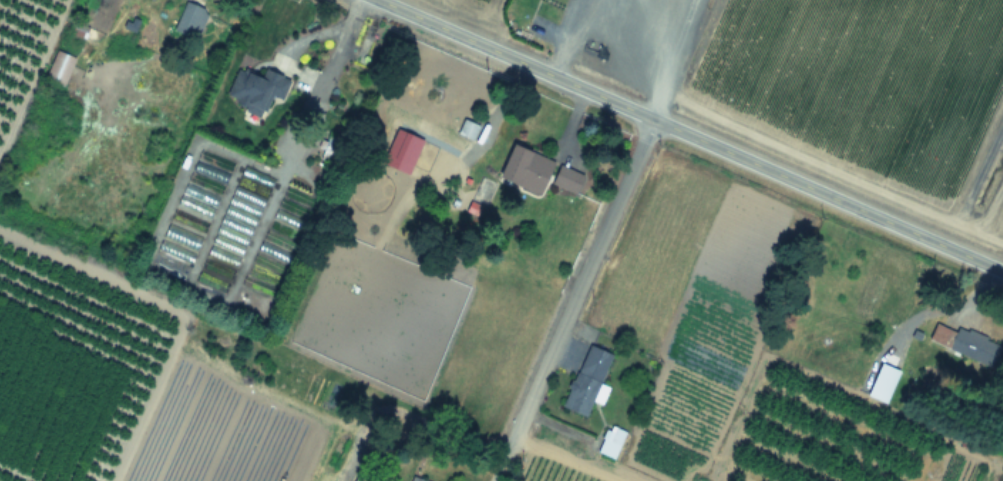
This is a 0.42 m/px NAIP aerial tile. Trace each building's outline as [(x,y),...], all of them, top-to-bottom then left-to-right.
[(172,31),(195,41),(207,11),(185,1),(172,31)] [(43,80),(62,88),(75,58),(55,50),(43,80)] [(227,105),(263,116),(269,96),(282,100),(288,82),(238,67),(227,105)] [(457,132),(419,118),(411,138),(457,154),(463,138),(472,141),(478,126),(462,120),(457,132)] [(343,137),(328,132),(320,159),(336,163),(343,137)] [(496,179),(539,195),(552,160),(509,144),(496,179)] [(582,176),(558,164),(550,182),(573,193),(582,176)] [(199,237),(166,225),(152,264),(185,276),(199,237)] [(933,322),(927,344),(994,365),(1001,343),(933,322)] [(610,354),(586,345),(561,408),(584,417),(591,400),(592,400),(610,354)] [(885,404),(898,370),(878,362),(865,396),(885,404)] [(612,459),(625,432),(608,425),(595,452),(612,459)]
